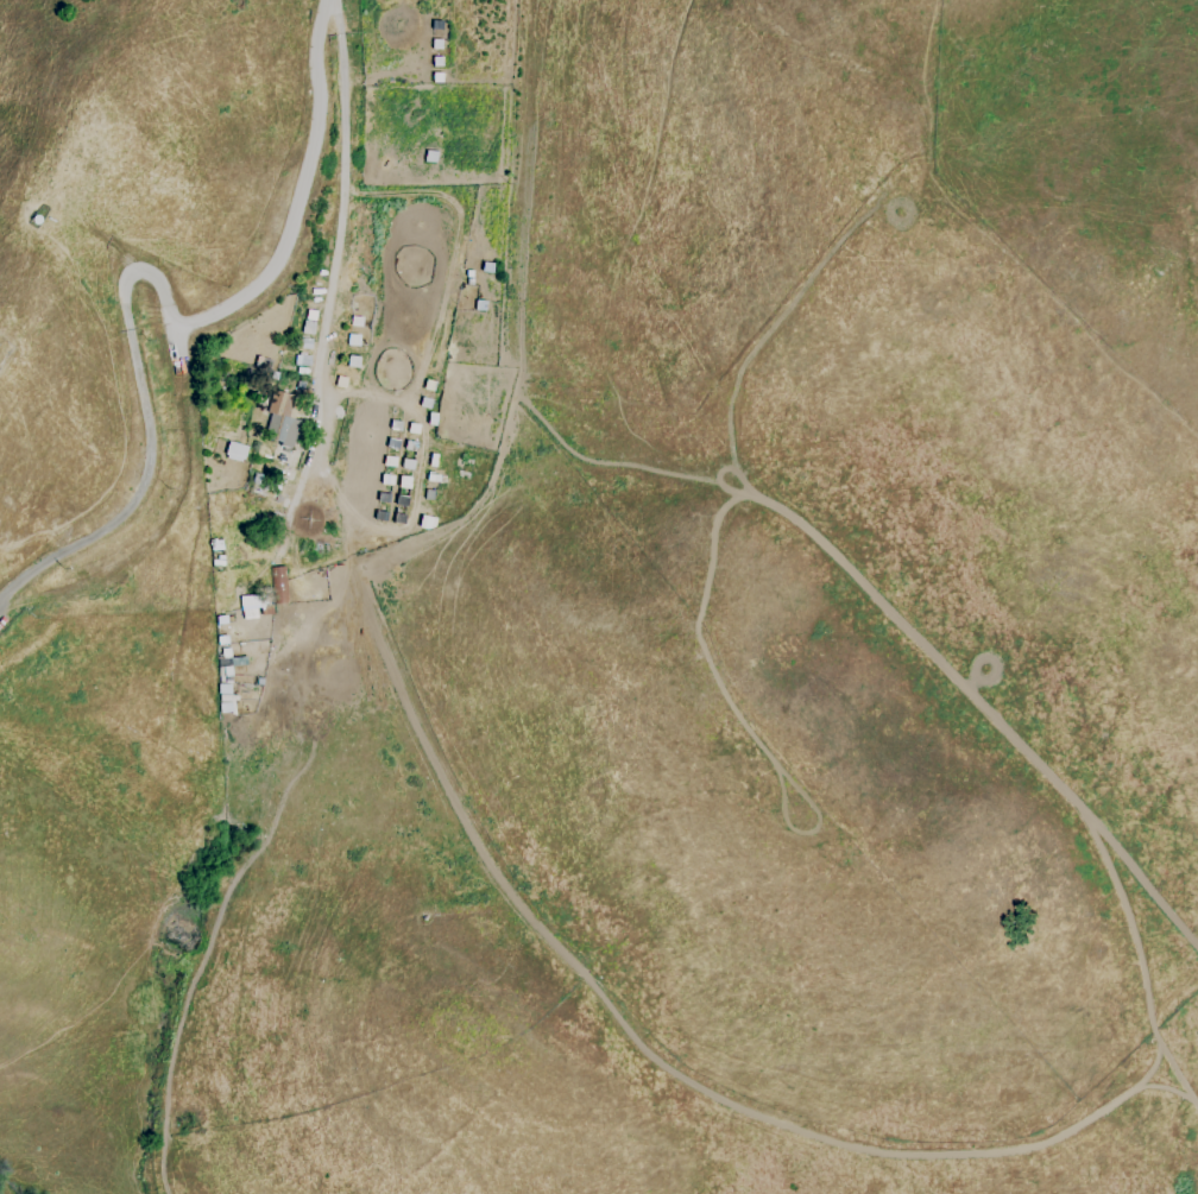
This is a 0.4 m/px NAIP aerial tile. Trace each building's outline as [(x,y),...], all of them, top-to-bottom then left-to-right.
[(290,449),(298,421),(279,415),(271,440),(278,442),(277,446),(290,449)] [(246,447),(227,442),(223,457),(241,462),(246,447)] [(272,604),(287,604),(285,567),(270,567),(272,604)] [(255,607),(262,606),(261,595),(240,597),(242,619),(256,618),(255,607)]
